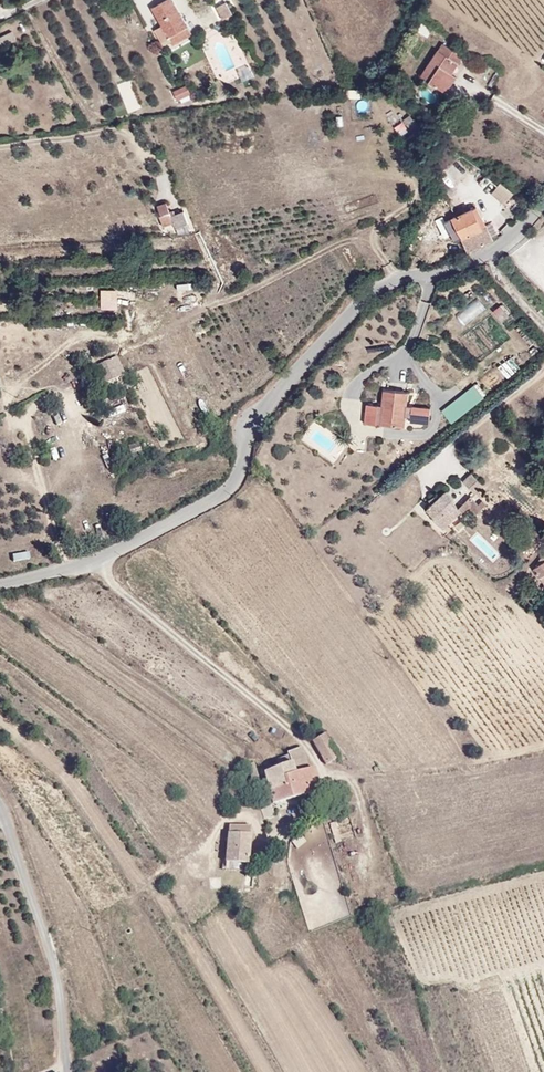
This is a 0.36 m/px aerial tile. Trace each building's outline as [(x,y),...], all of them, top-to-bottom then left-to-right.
[(164,12),(171,9),(166,0),(158,0),(144,7),(153,26),(146,30),(154,47),(162,43),(165,48),(186,37),(181,28),(174,31),(164,12)] [(229,21),(222,7),(210,12),(217,26),(229,21)] [(181,28),(171,9),(164,12),(174,31),(181,28)] [(421,24),(418,31),(427,35),(430,28),(421,24)] [(12,30),(0,36),(0,40),(3,46),(17,39),(12,30)] [(455,71),(463,51),(439,42),(424,79),(448,89),(451,80),(456,82),(460,73),(455,71)] [(238,67),(241,80),(252,77),(249,65),(238,67)] [(128,113),(141,108),(129,79),(116,84),(128,113)] [(453,91),(456,82),(451,80),(448,89),(453,91)] [(177,101),(191,94),(186,83),(172,90),(177,101)] [(402,119),(408,127),(416,122),(410,113),(402,119)] [(402,119),(393,124),(399,136),(409,131),(402,119)] [(449,186),(470,166),(451,147),(431,166),(449,186)] [(478,180),(490,190),(496,183),(484,173),(478,180)] [(513,190),(518,184),(507,177),(502,183),(513,190)] [(486,226),(473,204),(470,206),(468,209),(480,229),(486,226)] [(173,224),(171,219),(170,219),(169,215),(165,206),(157,210),(160,219),(159,219),(162,229),(173,224)] [(480,229),(468,209),(463,210),(443,221),(454,241),(461,237),(469,250),(492,237),(486,226),(480,229)] [(187,226),(181,215),(174,218),(171,219),(175,230),(187,226)] [(99,289),(99,308),(116,308),(116,289),(99,289)] [(477,297),(456,316),(465,326),(486,308),(477,297)] [(492,310),(501,320),(510,312),(501,302),(492,310)] [(507,376),(519,369),(512,358),(501,364),(507,376)] [(121,378),(113,361),(106,364),(114,381),(121,378)] [(440,410),(451,423),(484,396),(474,383),(440,410)] [(378,423),(401,426),(402,417),(427,419),(428,408),(403,406),(404,393),(381,391),(378,423)] [(380,406),(366,404),(365,422),(378,423),(380,406)] [(138,441),(127,444),(131,458),(142,455),(138,441)] [(483,491),(472,479),(463,488),(474,500),(483,491)] [(434,519),(448,505),(450,507),(454,504),(445,493),(440,496),(434,496),(427,502),(430,505),(428,514),(434,519)] [(470,513),(475,507),(469,500),(455,513),(458,516),(462,520),(470,513)] [(441,532),(458,516),(455,513),(450,507),(448,505),(434,519),(431,522),(441,532)] [(476,520),(485,511),(481,506),(477,509),(475,507),(470,513),(476,520)] [(530,559),(537,552),(529,544),(521,552),(523,555),(518,560),(525,567),(532,561),(530,559)] [(543,577),(543,562),(531,571),(537,581),(543,577)] [(337,760),(322,737),(311,745),(327,767),(337,760)] [(319,794),(313,770),(308,771),(298,749),(284,755),(285,757),(288,765),(277,770),(263,775),(272,804),(319,794)] [(288,765),(285,757),(274,761),(277,770),(288,765)] [(255,777),(252,767),(240,771),(241,775),(244,776),(245,780),(255,777)] [(246,865),(248,827),(226,826),(225,843),(224,856),(223,864),(246,865)] [(301,835),(292,842),(298,849),(307,842),(301,835)] [(224,856),(225,843),(216,842),(215,854),(224,856)]
